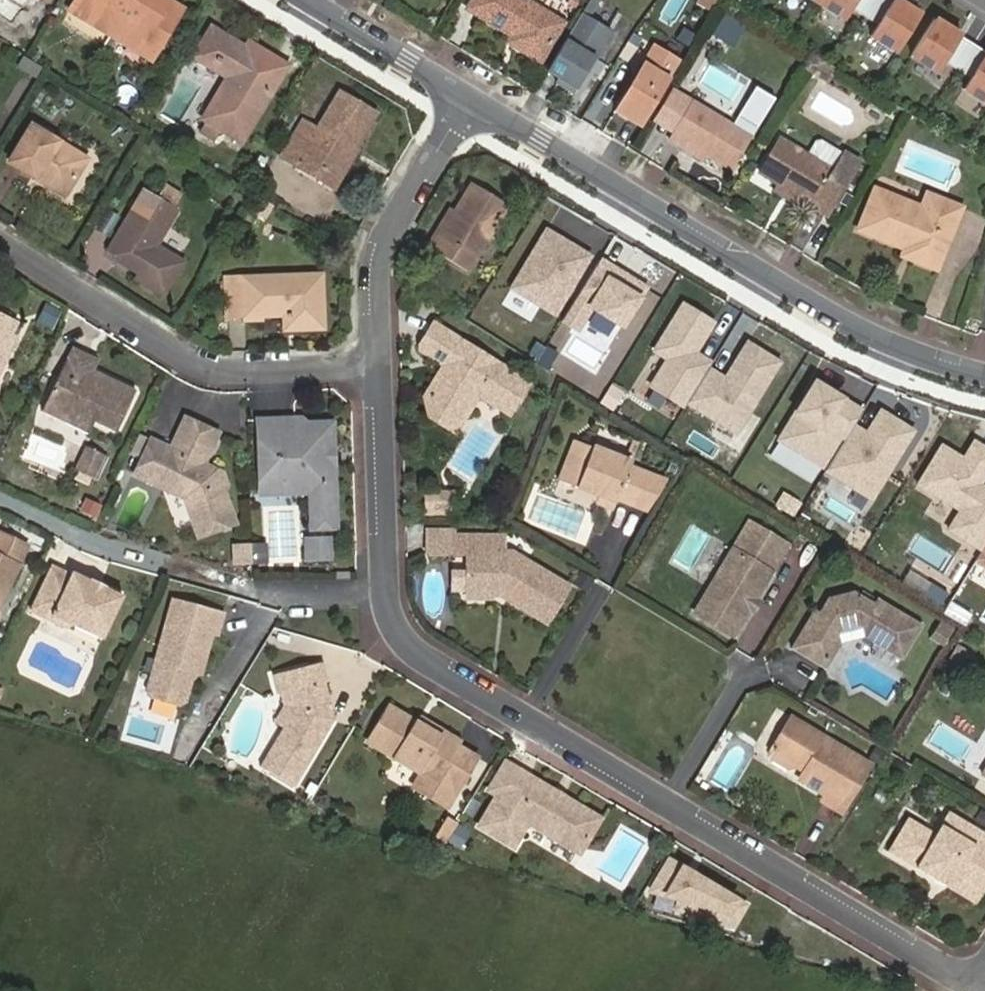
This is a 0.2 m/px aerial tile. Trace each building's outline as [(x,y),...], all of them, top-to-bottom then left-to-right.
[(67,10),(147,58),(176,10),(160,0),(73,0),(67,10)] [(509,46),(534,61),(557,22),(519,0),(467,0),(462,9),(506,35),(513,39),(509,46)] [(838,25),(850,6),(882,26),(871,43),(895,58),(925,13),(904,0),(799,0),(838,25)] [(569,94),(606,31),(576,14),(542,72),(554,79),(551,83),(569,94)] [(935,22),(910,62),(936,79),(940,69),(967,83),(959,96),(984,111),(984,52),(935,22)] [(216,94),(212,92),(193,123),(232,148),(277,72),(260,62),(254,72),(239,63),(241,59),(236,56),(202,35),(188,57),(208,71),(213,62),(228,73),(216,94)] [(502,42),(509,46),(513,39),(506,35),(502,42)] [(627,91),(653,49),(649,47),(623,89),(627,91)] [(239,49),(236,56),(241,59),(239,63),(254,72),(260,62),(239,49)] [(635,128),(675,63),(653,49),(627,91),(612,114),(635,128)] [(35,78),(39,65),(20,59),(16,72),(35,78)] [(219,79),(212,92),(216,94),(228,73),(213,62),(208,71),(219,79)] [(612,114),(627,91),(623,89),(609,112),(612,114)] [(743,141),(767,102),(747,90),(733,113),(737,116),(728,132),(743,141)] [(662,141),(684,105),(665,93),(642,130),(662,141)] [(346,149),(350,151),(370,114),(335,95),(313,132),(298,124),(279,161),(294,170),(300,161),(329,179),(346,149)] [(743,141),(728,132),(724,129),(684,105),(662,141),(675,150),(679,145),(698,156),(725,173),(743,141)] [(728,132),(737,116),(733,113),(724,129),(728,132)] [(29,129),(6,166),(62,200),(84,163),(29,129)] [(774,141),(752,176),(769,186),(766,192),(777,199),(781,193),(821,217),(852,162),(836,153),(833,158),(826,172),(803,158),(774,141)] [(695,162),(698,156),(679,145),(675,150),(674,152),(693,164),(695,162)] [(826,172),(833,158),(811,145),(803,158),(826,172)] [(355,154),(350,151),(346,149),(329,179),(300,161),(294,170),(333,193),(355,154)] [(470,187),(454,213),(439,237),(435,234),(427,248),(464,272),(504,207),(470,187)] [(104,253),(116,260),(118,257),(137,268),(134,274),(130,280),(156,297),(177,263),(152,246),(173,210),(180,198),(170,192),(163,204),(152,198),(141,190),(129,211),(104,253)] [(869,191),(855,229),(905,249),(902,256),(929,267),(952,205),(919,192),(913,207),(869,191)] [(269,208),(256,200),(249,211),(262,219),(269,208)] [(439,237),(454,213),(450,210),(435,234),(439,237)] [(542,231),(508,288),(550,313),(561,295),(558,293),(562,286),(568,284),(584,257),(542,231)] [(118,257),(116,260),(114,262),(134,274),(137,268),(118,257)] [(611,270),(595,260),(558,320),(573,329),(586,307),(617,326),(641,288),(627,280),(624,285),(608,275),(611,270)] [(627,280),(611,270),(608,275),(624,285),(627,280)] [(293,315),(293,329),(319,328),(317,275),(222,279),(222,317),(281,315),(293,315)] [(558,293),(561,295),(568,284),(562,286),(558,293)] [(703,370),(707,364),(689,353),(708,323),(678,305),(650,351),(663,359),(646,386),(680,408),(683,403),(703,370)] [(7,332),(12,319),(0,314),(0,347),(7,332)] [(281,330),(293,329),(293,315),(281,315),(281,330)] [(437,364),(453,339),(430,325),(418,344),(419,353),(437,364)] [(7,332),(0,347),(0,357),(11,335),(7,332)] [(525,383),(453,339),(437,364),(441,366),(444,374),(442,379),(432,381),(422,398),(429,421),(438,426),(445,414),(468,410),(476,397),(506,415),(525,383)] [(743,344),(720,380),(703,370),(683,403),(730,433),(774,363),(743,344)] [(131,389),(90,370),(79,364),(85,353),(69,345),(39,409),(63,421),(69,408),(90,418),(113,429),(131,389)] [(79,364),(90,370),(96,358),(85,353),(79,364)] [(441,366),(432,381),(442,379),(444,374),(441,366)] [(857,412),(810,383),(774,441),(817,467),(836,437),(840,440),(857,412)] [(85,431),(90,418),(69,408),(63,421),(85,431)] [(453,435),(468,410),(445,414),(438,426),(453,435)] [(194,471),(197,464),(212,433),(182,418),(167,449),(146,439),(130,474),(180,498),(191,527),(207,521),(212,534),(228,529),(216,498),(221,488),(216,473),(209,469),(200,474),(194,471)] [(298,418),(255,420),(259,494),(309,491),(311,527),(335,526),(330,421),(303,422),(298,418)] [(593,497),(610,504),(612,500),(627,505),(642,511),(659,484),(638,476),(624,470),(626,463),(570,442),(554,481),(572,488),(575,482),(588,487),(585,494),(593,497)] [(102,452),(84,444),(74,466),(92,474),(102,452)] [(209,469),(197,464),(194,471),(200,474),(209,469)] [(572,488),(585,494),(588,487),(575,482),(572,488)] [(100,489),(88,484),(82,497),(94,503),(100,489)] [(608,511),(610,504),(593,497),(590,504),(608,511)] [(738,520),(724,547),(733,552),(748,526),(738,520)] [(195,540),(212,534),(207,521),(191,527),(195,540)] [(462,589),(462,592),(482,592),(490,592),(494,584),(501,584),(501,592),(542,618),(564,581),(510,550),(498,551),(497,533),(449,533),(449,527),(422,526),(422,549),(462,549),(462,569),(462,589)] [(740,608),(745,598),(777,542),(748,526),(733,552),(724,547),(688,610),(726,632),(740,608)] [(19,544),(0,535),(0,585),(19,544)] [(305,537),(307,558),(330,557),(329,536),(305,537)] [(265,565),(264,545),(251,546),(252,565),(265,565)] [(583,588),(590,575),(578,568),(571,581),(583,588)] [(447,569),(448,590),(462,589),(462,569),(447,569)] [(120,595),(69,572),(67,578),(50,570),(30,612),(66,628),(72,626),(101,639),(120,595)] [(490,592),(501,592),(501,584),(494,584),(490,592)] [(820,653),(827,658),(834,646),(829,635),(833,627),(850,625),(856,630),(857,639),(892,660),(913,626),(868,598),(864,605),(843,592),(819,598),(811,611),(806,619),(798,622),(783,649),(813,666),(820,653)] [(750,600),(745,598),(740,608),(744,610),(750,600)] [(224,614),(173,599),(146,690),(150,697),(179,705),(185,702),(193,671),(201,673),(212,634),(217,635),(224,614)] [(806,609),(798,622),(806,619),(811,611),(806,609)] [(819,671),(827,658),(820,653),(813,666),(819,671)] [(295,706),(283,726),(260,764),(295,785),(334,717),(331,705),(325,703),(324,699),(329,694),(325,681),(328,681),(323,659),(272,671),(278,692),(282,691),(290,688),(295,706)] [(274,721),(283,726),(295,706),(290,688),(282,691),(285,704),(274,721)] [(436,732),(416,720),(390,704),(369,739),(435,777),(424,795),(444,807),(477,753),(457,741),(460,737),(440,725),(436,732)] [(765,744),(790,759),(795,756),(803,761),(800,765),(795,773),(820,789),(817,793),(836,805),(862,759),(783,712),(765,744)] [(420,713),(416,720),(436,732),(440,725),(420,713)] [(781,763),(790,759),(765,744),(766,754),(781,763)] [(795,756),(790,759),(800,765),(803,761),(795,756)] [(551,792),(553,788),(504,759),(486,789),(496,793),(479,822),(515,842),(528,820),(576,848),(597,815),(562,794),(560,797),(551,792)] [(975,776),(984,782),(984,759),(975,776)] [(562,794),(553,788),(551,792),(560,797),(562,794)] [(943,806),(935,820),(964,836),(972,824),(943,806)] [(935,820),(929,829),(901,812),(886,839),(910,853),(910,857),(907,862),(930,875),(935,867),(948,876),(943,883),(969,898),(984,872),(984,832),(972,824),(964,836),(935,820)] [(455,826),(447,842),(460,848),(468,832),(455,826)] [(881,846),(907,862),(910,857),(910,853),(886,839),(881,846)] [(930,875),(943,883),(948,876),(935,867),(930,875)]
